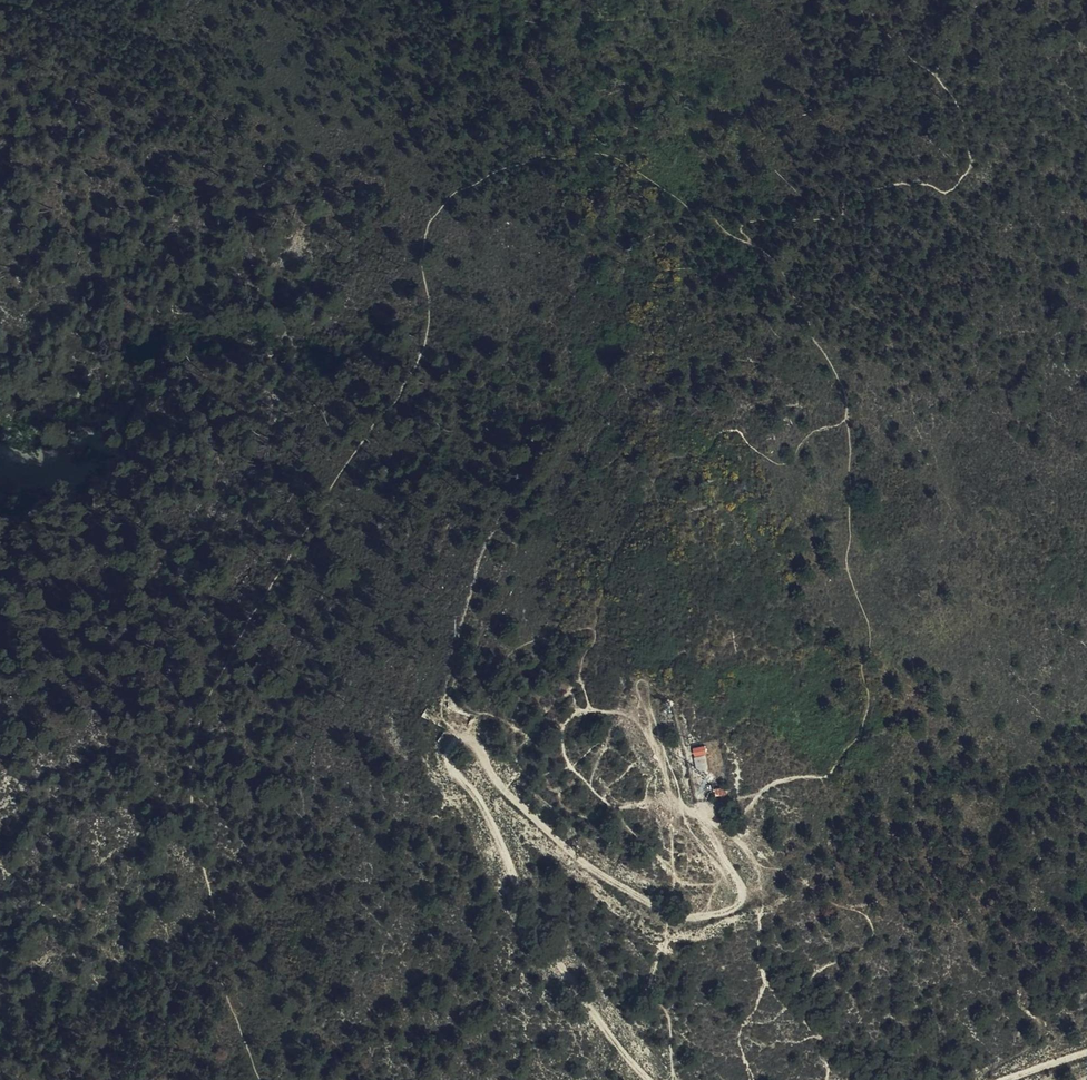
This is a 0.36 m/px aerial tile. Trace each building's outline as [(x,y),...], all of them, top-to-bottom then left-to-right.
[(704,744),(690,747),(697,786),(712,784),(704,744)]
